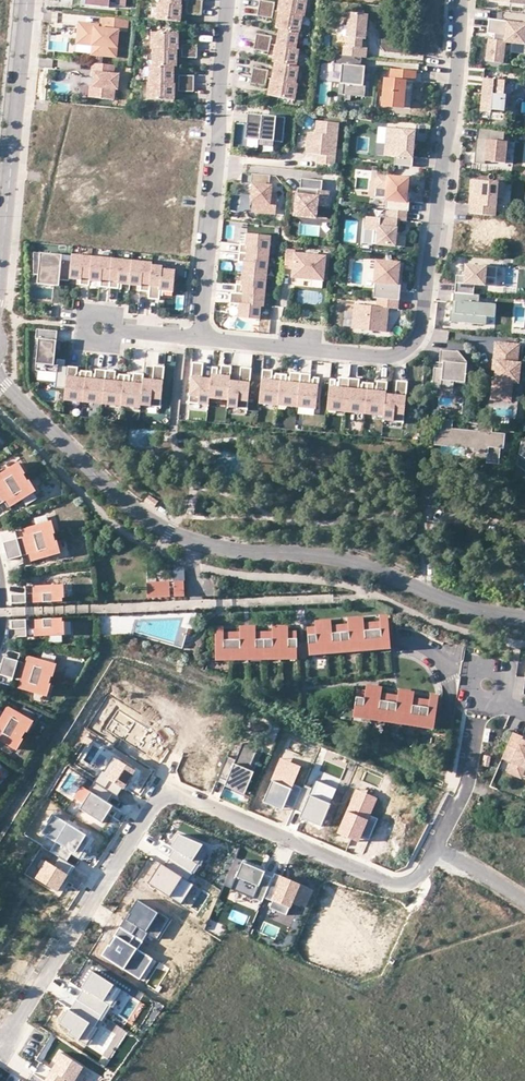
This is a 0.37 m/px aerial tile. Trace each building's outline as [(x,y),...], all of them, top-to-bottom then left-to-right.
[(273,10),(275,1),(267,0),(260,0),(259,7),(273,10)] [(279,1),(281,1),(280,11),(281,11),(302,15),(304,15),(307,0),(280,0),(279,1)] [(179,13),(180,3),(162,2),(158,1),(157,18),(180,20),(181,13),(179,13)] [(202,6),(187,4),(186,12),(201,14),(202,6)] [(257,15),(272,17),(273,10),(259,7),(257,15)] [(299,31),(300,31),(302,15),(281,11),(279,20),(277,19),(276,27),(280,28),(299,31)] [(349,58),(364,59),(369,60),(370,50),(364,50),(366,33),(369,34),(370,17),(351,15),(348,39),(351,40),(350,49),(349,58)] [(128,30),(129,19),(103,16),(103,24),(102,28),(96,27),(97,23),(80,22),(78,43),(94,44),(105,45),(104,55),(117,56),(120,29),(128,30)] [(488,16),(487,31),(494,31),(493,37),(488,36),(486,58),(502,60),(505,39),(524,41),(524,21),(507,19),(507,18),(488,16)] [(296,47),(299,31),(280,28),(277,44),(296,47)] [(179,39),(179,32),(152,31),(152,48),(153,48),(176,49),(177,49),(177,39),(179,39)] [(256,40),(270,43),(272,35),(257,33),(256,40)] [(269,51),(270,43),(256,40),(254,48),(269,51)] [(183,41),(183,49),(198,49),(198,41),(183,41)] [(93,54),(104,55),(105,45),(94,44),(93,54)] [(275,61),(296,65),(299,48),(296,47),(277,44),(276,54),(274,53),(273,61),(275,61)] [(176,58),(176,49),(153,48),(153,65),(174,66),(177,66),(177,58),(176,58)] [(198,49),(183,49),(183,57),(198,57),(198,49)] [(336,65),(345,66),(345,57),(337,57),(336,65)] [(349,58),(345,57),(345,66),(344,75),(343,85),(346,86),(345,96),(368,98),(369,87),(366,87),(367,78),(368,68),(364,68),(364,59),(349,58)] [(299,65),(296,65),(275,61),(274,69),(276,69),(274,78),(296,82),(299,65)] [(115,73),(116,64),(94,62),(93,71),(95,72),(94,85),(91,85),(91,96),(115,99),(116,88),(119,88),(120,74),(115,73)] [(174,74),(174,66),(153,65),(150,65),(150,82),(172,83),(173,74),(174,74)] [(344,75),(345,66),(336,65),(336,74),(344,75)] [(252,74),(267,77),(268,69),(254,66),(252,74)] [(416,83),(417,71),(392,69),(392,79),(386,79),(383,111),(407,113),(409,95),(413,95),(414,83),(416,83)] [(267,77),(252,74),(251,82),(265,84),(267,77)] [(180,75),(179,83),(194,83),(194,75),(180,75)] [(269,87),(268,94),(295,99),(297,82),(296,82),(274,78),(273,78),(272,87),(269,87)] [(516,81),(484,78),(480,118),(491,119),(492,110),(505,111),(507,95),(515,96),(516,81)] [(173,83),(172,83),(150,82),(148,82),(148,99),(175,99),(175,92),(173,92),(173,83)] [(194,83),(179,83),(179,91),(194,91),(194,83)] [(504,120),(505,111),(492,110),(491,119),(504,120)] [(275,141),(284,142),(287,117),(271,116),(270,118),(266,118),(266,115),(249,113),(247,138),(261,140),(275,141)] [(318,162),(335,164),(340,122),(318,120),(317,129),(319,129),(318,132),(316,132),(309,131),(307,152),(319,154),(318,162)] [(386,146),(388,129),(380,128),(378,145),(386,146)] [(413,168),(416,132),(388,129),(386,146),(385,157),(395,158),(394,166),(413,168)] [(506,144),(507,134),(480,131),(479,142),(482,143),(482,151),(478,151),(476,166),(487,167),(487,163),(493,163),(493,165),(507,166),(509,145),(506,144)] [(271,187),(272,176),(253,175),(252,185),(255,186),(253,203),(255,203),(254,213),(276,216),(278,197),(272,196),(273,187),(271,187)] [(389,191),(390,177),(378,176),(377,190),(389,191)] [(392,210),(408,212),(410,212),(411,203),(408,203),(409,194),(410,179),(390,177),(389,191),(387,210),(388,210),(392,210)] [(318,208),(329,209),(331,194),(323,193),(325,183),(303,181),(302,191),(301,198),(299,197),(297,218),(317,220),(318,208)] [(504,198),(505,184),(473,182),(472,196),(476,196),(475,205),(473,205),(472,215),(496,217),(498,198),(504,198)] [(367,230),(375,231),(374,244),(406,248),(407,238),(397,237),(399,221),(407,222),(408,212),(392,210),(391,219),(368,217),(367,230)] [(241,245),(240,254),(270,257),(272,237),(248,235),(247,242),(246,245),(241,245)] [(35,251),(35,273),(39,273),(38,283),(60,285),(60,279),(70,280),(70,278),(72,260),(63,259),(63,254),(35,251)] [(297,252),(288,251),(286,269),(295,269),(294,281),(325,284),(327,258),(297,255),(297,252)] [(90,280),(93,255),(73,253),(72,260),(70,278),(77,279),(81,279),(81,284),(90,285),(90,280)] [(270,257),(240,254),(240,263),(245,264),(244,267),(243,274),(268,277),(270,257)] [(110,287),(113,257),(93,255),(90,280),(98,281),(101,281),(101,286),(110,287)] [(133,259),(113,257),(110,287),(119,288),(120,283),(124,283),(131,284),(133,259)] [(153,264),(153,261),(133,259),(131,284),(138,285),(141,285),(141,290),(150,291),(153,264)] [(398,300),(399,301),(400,291),(397,291),(398,284),(401,285),(403,264),(377,262),(373,298),(378,298),(398,300)] [(164,265),(153,264),(150,291),(150,298),(160,299),(161,294),(161,289),(165,290),(174,291),(177,269),(163,268),(164,265)] [(459,277),(457,295),(476,297),(477,287),(487,288),(488,280),(499,281),(500,270),(468,267),(467,278),(459,277)] [(237,285),(236,294),(266,297),(268,277),(243,274),(243,282),(242,285),(237,285)] [(239,318),(261,320),(262,307),(265,307),(266,297),(236,294),(232,293),(231,304),(235,304),(240,305),(240,308),(239,318)] [(398,300),(378,298),(377,307),(388,308),(397,309),(398,300)] [(385,332),(388,308),(377,307),(355,304),(352,329),(385,332)] [(280,320),(282,308),(274,306),(272,319),(280,320)] [(55,367),(58,333),(38,331),(37,341),(39,341),(36,372),(42,373),(58,375),(57,384),(56,390),(66,391),(69,368),(55,367)] [(521,346),(497,344),(496,363),(499,363),(498,373),(497,382),(495,382),(494,401),(513,403),(515,384),(521,385),(522,365),(519,365),(521,346)] [(445,365),(445,370),(437,369),(435,390),(456,391),(457,384),(468,384),(470,364),(461,353),(442,351),(441,364),(445,365)] [(190,405),(210,407),(211,400),(213,380),(204,380),(205,365),(194,364),(190,405)] [(213,380),(211,400),(220,401),(220,398),(230,399),(231,382),(233,368),(223,367),(222,372),(222,377),(219,377),(219,371),(220,369),(214,369),(213,380)] [(74,403),(84,404),(87,373),(81,372),(81,374),(81,379),(78,379),(78,374),(79,369),(69,368),(66,391),(65,399),(74,400),(74,403)] [(154,377),(145,376),(141,407),(161,409),(165,369),(155,368),(154,377)] [(229,402),(229,409),(249,411),(253,370),(242,369),(240,383),(231,382),(230,399),(229,402)] [(87,373),(84,404),(94,405),(94,402),(104,403),(107,372),(96,371),(96,376),(95,381),(92,380),(93,376),(93,373),(87,373)] [(112,407),(122,408),(125,376),(119,376),(119,378),(119,383),(116,383),(116,378),(117,373),(107,372),(104,403),(113,404),(112,407)] [(270,407),(280,408),(283,377),(278,376),(277,378),(277,383),(274,383),(274,378),(275,373),(265,372),(262,403),(271,404),(270,407)] [(57,384),(58,375),(42,373),(41,382),(57,384)] [(125,376),(122,408),(132,409),(132,406),(141,407),(145,376),(134,375),(134,379),(133,385),(131,384),(131,379),(131,377),(125,376)] [(280,408),(291,409),(291,406),(299,407),(303,376),(293,375),(292,380),(292,385),(289,384),(289,380),(289,377),(283,377),(280,408)] [(307,411),(318,412),(321,380),(315,380),(315,382),(315,387),(312,387),(312,382),(313,377),(303,376),(299,407),(308,408),(307,411)] [(339,411),(348,412),(351,381),(341,380),(340,385),(340,390),(337,390),(338,385),(338,382),(332,382),(329,413),(339,414),(339,411)] [(357,416),(367,417),(370,386),(364,385),(364,387),(363,392),(360,392),(361,387),(361,382),(351,381),(348,412),(357,413),(357,416)] [(397,398),(388,397),(386,416),(385,419),(385,423),(405,425),(409,384),(398,383),(397,398)] [(388,397),(389,385),(378,384),(378,389),(377,394),(375,393),(375,388),(375,386),(370,386),(367,417),(376,418),(377,415),(386,416),(388,397)] [(442,435),(437,434),(437,445),(477,449),(477,445),(490,446),(489,456),(488,463),(501,464),(502,452),(506,452),(507,437),(494,436),(494,427),(482,426),(482,434),(454,432),(455,424),(443,423),(443,430),(442,435)] [(152,449),(152,429),(128,429),(128,449),(152,449)] [(489,456),(490,446),(477,445),(477,449),(437,445),(436,448),(476,452),(476,455),(489,456)] [(28,480),(27,477),(28,476),(23,468),(21,468),(20,466),(0,477),(0,497),(28,480)] [(0,497),(0,508),(9,502),(13,509),(37,495),(35,492),(37,491),(32,482),(30,483),(28,480),(0,497)] [(435,480),(424,480),(422,503),(433,503),(435,480)] [(159,502),(149,495),(145,501),(155,507),(159,502)] [(8,553),(57,540),(56,537),(57,536),(55,526),(53,527),(52,524),(25,531),(27,539),(5,544),(8,553)] [(480,528),(465,528),(465,539),(480,539),(480,528)] [(57,540),(8,553),(10,562),(31,556),(33,564),(61,556),(60,553),(62,553),(59,543),(57,543),(57,540)] [(147,582),(148,598),(171,598),(171,595),(175,595),(175,597),(185,597),(185,581),(147,582)] [(63,590),(63,587),(35,588),(35,596),(13,596),(13,605),(64,604),(64,601),(65,601),(65,590),(63,590)] [(391,617),(382,618),(382,622),(366,623),(366,618),(350,620),(350,625),(334,626),(334,621),(318,623),(318,628),(310,629),(313,662),(394,654),(391,617)] [(64,624),(63,621),(13,622),(13,632),(35,631),(35,639),(64,637),(64,634),(65,634),(65,624),(64,624)] [(217,628),(218,666),(301,664),(300,632),(291,632),(291,627),(274,628),(274,632),(259,632),(258,627),(242,628),(242,633),(226,633),(226,627),(217,628)] [(3,668),(52,683),(53,679),(54,679),(57,670),(56,669),(57,666),(29,658),(27,665),(6,659),(3,668)] [(52,683),(3,668),(1,676),(22,683),(20,690),(47,698),(48,695),(49,696),(52,686),(51,686),(52,683)] [(368,692),(359,691),(356,723),(437,733),(441,698),(433,697),(432,701),(416,700),(417,694),(401,692),(400,696),(384,695),(384,689),(368,687),(368,692)] [(24,738),(26,734),(27,735),(33,727),(31,726),(33,723),(8,708),(4,715),(0,713),(0,723),(24,738)] [(150,731),(118,711),(107,729),(139,749),(150,731)] [(0,723),(0,743),(16,752),(17,749),(19,750),(24,741),(22,741),(24,738),(0,723)] [(514,734),(504,760),(514,764),(524,769),(524,742),(524,741),(524,739),(514,734)] [(258,749),(245,745),(240,759),(230,755),(219,783),(248,794),(256,774),(249,771),(258,749)] [(118,794),(134,769),(112,755),(96,781),(118,794)] [(282,758),(263,802),(282,810),(300,766),(282,758)] [(514,764),(510,774),(523,779),(524,775),(524,769),(514,764)] [(321,774),(303,817),(321,825),(340,782),(321,774)] [(113,805),(85,786),(76,798),(85,804),(82,809),(101,822),(113,805)] [(381,788),(376,803),(383,806),(388,791),(381,788)] [(356,790),(338,833),(357,841),(375,798),(356,790)] [(418,812),(426,815),(433,799),(425,796),(418,812)] [(84,837),(54,818),(44,834),(74,853),(84,837)] [(217,851),(181,837),(172,848),(186,857),(179,866),(194,876),(199,867),(208,871),(217,851)] [(68,874),(38,855),(28,872),(58,891),(68,874)] [(165,869),(162,866),(149,885),(183,907),(196,887),(190,882),(194,876),(179,866),(171,860),(165,869)] [(266,873),(244,864),(233,890),(255,899),(266,873)] [(300,884),(278,875),(267,900),(289,910),(300,884)] [(172,923),(134,901),(127,913),(130,914),(112,944),(110,943),(104,954),(117,961),(115,964),(138,978),(151,957),(143,952),(152,937),(161,942),(172,923)] [(131,996),(94,971),(86,983),(89,985),(69,1013),(68,1012),(61,1023),(73,1031),(71,1034),(93,1049),(107,1028),(99,1023),(109,1008),(118,1014),(131,996)] [(63,1055),(48,1080),(65,1080),(66,1080),(67,1080),(76,1080),(84,1068),(63,1055)]
